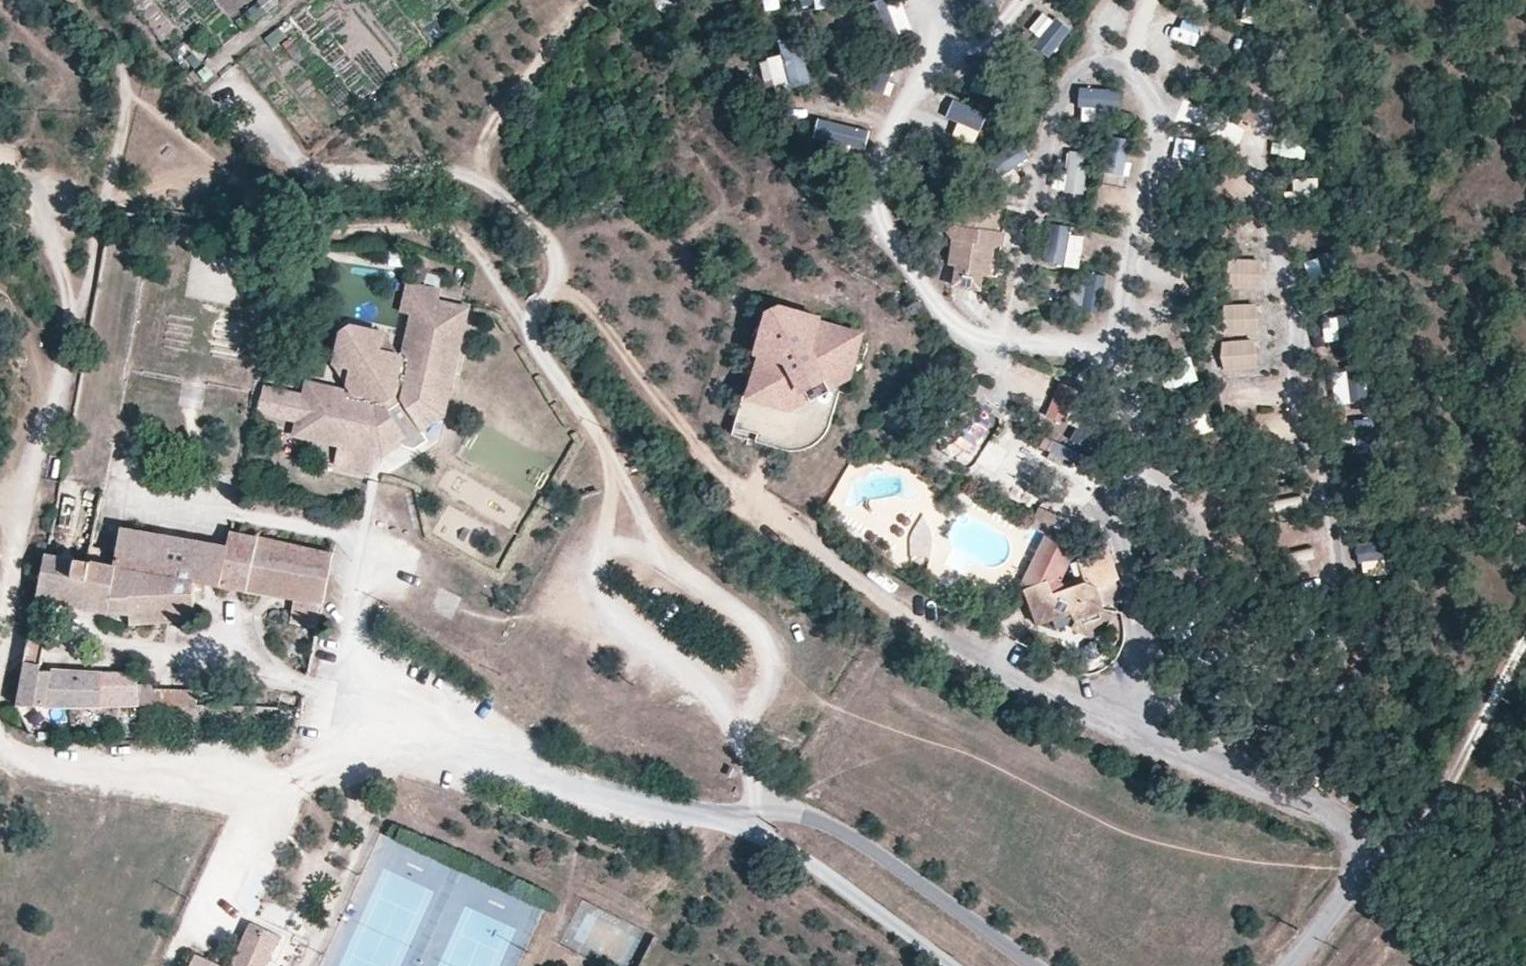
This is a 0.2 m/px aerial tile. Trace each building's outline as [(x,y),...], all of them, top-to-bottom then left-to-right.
[(281,4),(278,0),(257,0),(256,1),(264,14),(281,4)] [(674,0),(646,0),(645,1),(664,14),(674,0)] [(803,12),(833,6),(832,0),(801,0),(803,12)] [(908,31),(895,0),(882,0),(871,5),(886,41),(908,31)] [(1004,0),(984,0),(995,10),(1004,0)] [(1044,11),(1027,35),(1056,55),(1073,31),(1044,11)] [(1173,14),(1166,36),(1194,44),(1200,22),(1173,14)] [(809,85),(804,40),(783,42),(789,87),(809,85)] [(761,62),(769,90),(790,84),(782,56),(761,62)] [(1121,109),(1122,89),(1082,88),(1081,122),(1097,123),(1097,109),(1121,109)] [(955,100),(947,120),(982,135),(991,114),(955,100)] [(817,122),(814,153),(866,158),(869,127),(817,122)] [(1104,176),(1127,178),(1130,142),(1107,140),(1104,176)] [(1272,156),(1307,159),(1308,144),(1274,141),(1272,156)] [(1057,193),(1086,194),(1087,152),(1058,151),(1057,193)] [(1317,178),(1294,179),(1294,195),(1318,194),(1317,178)] [(1240,202),(1242,184),(1220,181),(1218,199),(1240,202)] [(995,231),(999,207),(959,203),(955,227),(949,232),(953,240),(949,265),(956,265),(953,286),(981,290),(983,275),(989,276),(993,245),(995,231)] [(1054,227),(1048,265),(1081,270),(1086,232),(1054,227)] [(1003,246),(1005,232),(995,231),(993,245),(1003,246)] [(192,252),(184,297),(232,305),(240,260),(192,252)] [(1080,277),(1079,311),(1103,312),(1104,278),(1080,277)] [(438,301),(440,289),(407,282),(401,312),(412,314),(412,313),(433,318),(437,301),(438,301)] [(436,400),(442,372),(453,374),(468,308),(438,301),(437,301),(433,318),(412,313),(412,314),(404,350),(406,354),(398,359),(382,332),(350,325),(342,331),(335,362),(351,390),(344,394),(342,390),(306,382),(304,396),(270,388),(264,412),(297,420),(294,435),(340,446),(336,464),(372,472),(376,454),(378,445),(387,447),(399,440),(402,444),(403,446),(415,449),(429,440),(422,430),(420,427),(438,415),(430,403),(436,400)] [(850,375),(861,339),(856,331),(820,321),(821,317),(776,304),(769,308),(756,353),(760,354),(749,391),(744,390),(732,435),(789,451),(800,450),(810,447),(815,444),(823,436),(827,431),(831,423),(845,373),(850,375)] [(1166,389),(1198,384),(1196,366),(1163,371),(1166,389)] [(1372,401),(1366,368),(1333,373),(1339,407),(1372,401)] [(444,417),(453,374),(442,372),(436,400),(430,403),(438,415),(420,427),(422,430),(444,417)] [(1046,418),(1073,428),(1086,394),(1059,383),(1046,418)] [(1228,411),(1247,410),(1246,385),(1228,386),(1228,411)] [(264,412),(270,388),(264,387),(258,411),(264,412)] [(1200,437),(1216,431),(1208,408),(1192,414),(1200,437)] [(1352,420),(1355,436),(1372,434),(1370,418),(1352,420)] [(971,429),(961,459),(974,464),(984,433),(971,429)] [(383,456),(402,444),(399,440),(387,447),(378,445),(376,454),(383,456)] [(1048,535),(1057,516),(1038,508),(1029,527),(1048,535)] [(333,554),(230,531),(227,546),(121,528),(114,566),(104,564),(106,550),(92,547),(89,561),(46,553),(30,634),(47,637),(51,638),(56,618),(58,600),(109,610),(130,613),(131,624),(195,619),(195,581),(258,593),(293,599),(290,621),(319,626),(333,554)] [(1058,581),(1075,547),(1048,535),(1022,587),(1026,589),(1049,581),(1054,580),(1058,581)] [(1387,544),(1354,552),(1358,566),(1390,558),(1387,544)] [(1300,572),(1318,568),(1313,548),(1295,553),(1300,572)] [(1102,603),(1117,599),(1120,593),(1115,579),(1118,578),(1108,549),(1080,560),(1088,582),(1066,590),(1054,594),(1049,581),(1026,589),(1038,625),(1073,612),(1076,619),(1078,618),(1083,632),(1089,635),(1104,630),(1107,624),(1102,610),(1104,609),(1102,603)] [(1066,590),(1064,584),(1058,581),(1054,580),(1049,581),(1054,594),(1066,590)] [(42,663),(47,637),(30,634),(25,660),(42,663)] [(197,707),(197,690),(153,690),(152,687),(150,686),(138,685),(137,675),(40,670),(42,663),(25,660),(17,706),(40,708),(133,705),(197,707)] [(584,912),(573,938),(587,944),(598,919),(584,912)] [(280,936),(251,922),(230,965),(265,965),(280,936)] [(195,955),(190,965),(219,965),(195,955)]
